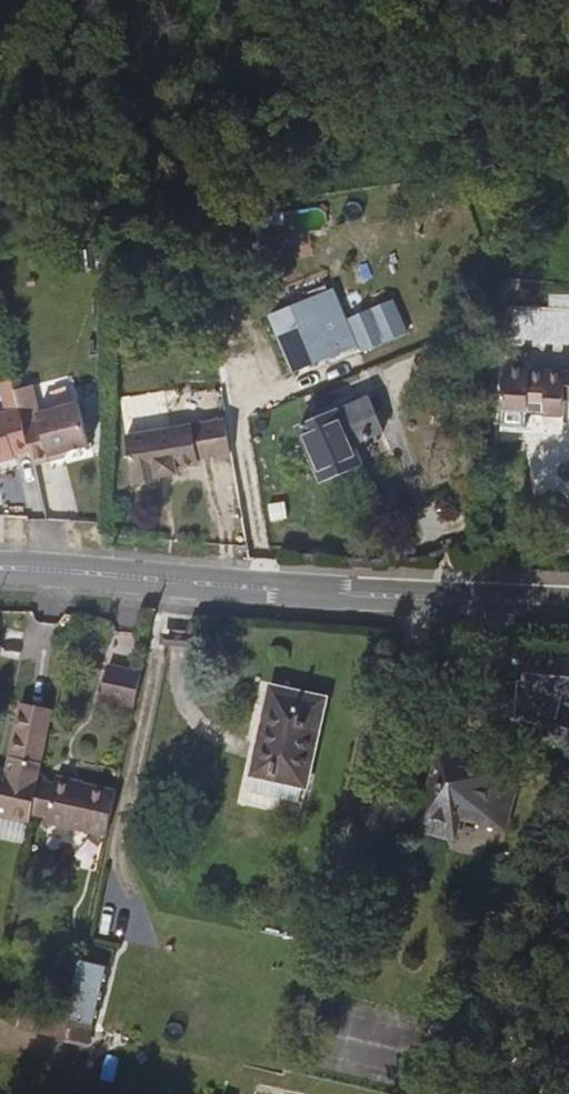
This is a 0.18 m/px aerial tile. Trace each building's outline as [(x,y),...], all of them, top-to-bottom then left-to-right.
[(352,266),(357,282),(376,275),(371,259),(352,266)] [(326,319),(318,301),(281,318),(288,335),(326,319)] [(288,335),(281,318),(261,326),(283,380),(303,371),(297,357),(288,335)] [(335,340),(326,319),(288,335),(297,357),(335,340)] [(297,357),(303,371),(342,355),(335,340),(297,357)] [(535,430),(536,413),(551,415),(551,422),(568,423),(568,384),(552,384),(551,391),(502,389),(503,383),(476,381),(474,434),(535,430)] [(329,431),(342,463),(373,449),(360,417),(329,431)] [(227,458),(222,422),(117,436),(124,489),(151,486),(150,480),(170,477),(169,472),(193,468),(192,462),(227,458)] [(316,497),(350,483),(342,463),(329,431),(329,430),(294,444),(316,497)] [(535,436),(535,430),(474,434),(474,448),(496,449),(497,440),(515,443),(516,436),(535,436)] [(23,491),(58,485),(81,481),(71,434),(32,444),(34,452),(15,457),(21,484),(23,491)] [(11,440),(0,443),(0,491),(5,490),(4,487),(21,484),(15,457),(11,440)] [(23,491),(24,498),(60,491),(58,485),(23,491)] [(122,706),(128,672),(96,666),(88,699),(122,706)] [(563,690),(514,677),(508,700),(500,698),(491,734),(515,745),(512,755),(539,765),(551,737),(534,730),(537,714),(556,720),(563,690)] [(310,699),(260,688),(241,772),(291,784),(310,699)] [(40,714),(41,707),(7,699),(6,706),(40,714)] [(18,822),(20,812),(26,782),(40,714),(6,706),(0,739),(0,818),(18,822)] [(425,742),(423,749),(453,756),(455,749),(425,742)] [(423,749),(414,796),(450,833),(455,809),(493,817),(505,759),(455,749),(453,756),(423,749)] [(95,835),(103,791),(44,779),(42,785),(36,815),(34,822),(95,835)] [(42,785),(26,782),(20,812),(36,815),(42,785)] [(450,833),(414,796),(408,824),(450,835),(450,833)] [(68,961),(57,1016),(88,1024),(100,967),(68,961)]
